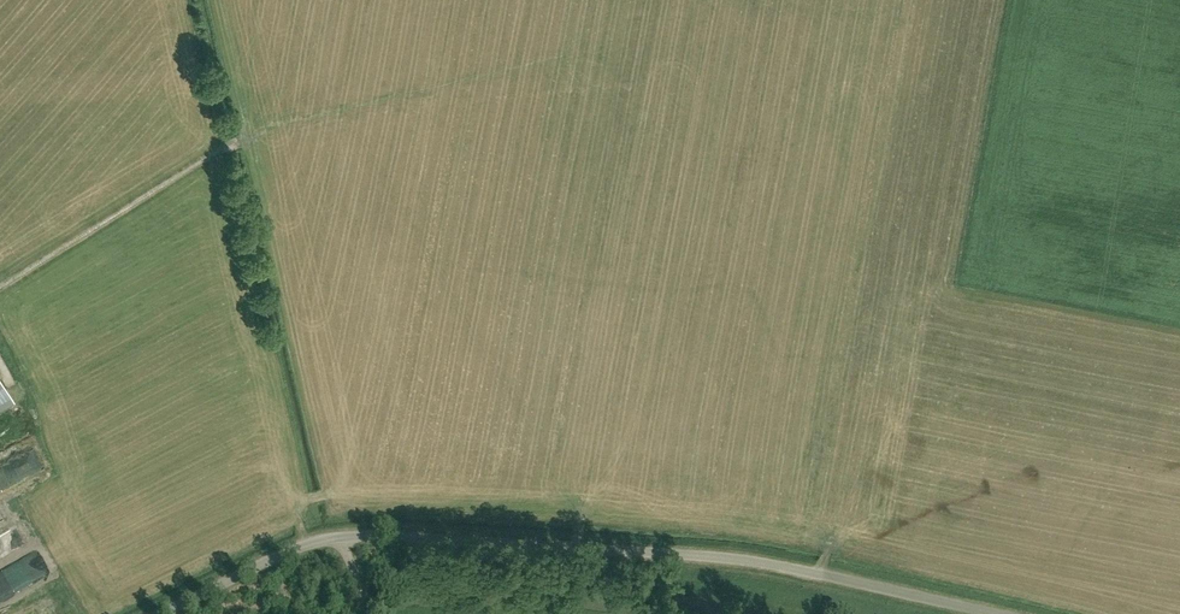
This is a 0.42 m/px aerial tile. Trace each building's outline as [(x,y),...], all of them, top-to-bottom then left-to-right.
[(15,400),(0,373),(0,409),(15,400)] [(0,510),(0,519),(1,521),(10,516),(5,508),(0,510)] [(0,544),(0,560),(23,548),(17,536),(0,544)] [(28,588),(38,580),(33,574),(23,582),(28,588)]
